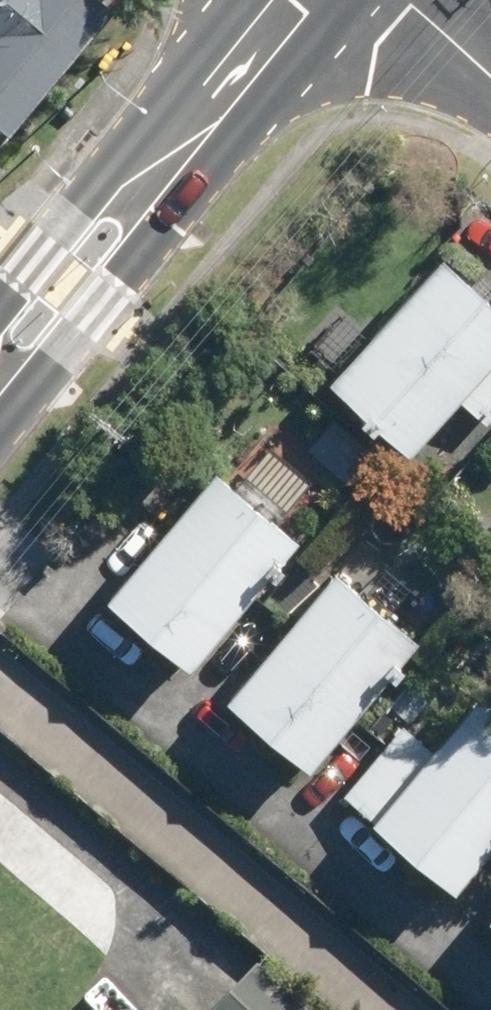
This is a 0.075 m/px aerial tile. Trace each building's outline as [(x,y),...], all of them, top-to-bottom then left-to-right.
[(77,0),(0,0),(0,138),(7,144),(109,28),(77,0)] [(442,250),(327,379),(413,456),(462,400),(487,422),(490,418),(490,293),(442,250)] [(249,473),(239,485),(211,462),(102,597),(188,667),(297,533),(278,517),(287,504),(249,473)] [(420,632),(336,563),(224,698),(308,767),(420,632)] [(490,846),(490,691),(481,682),(428,748),(401,726),(342,799),(456,890),(490,846)] [(253,964),(214,1009),(306,1009),(253,964)]
